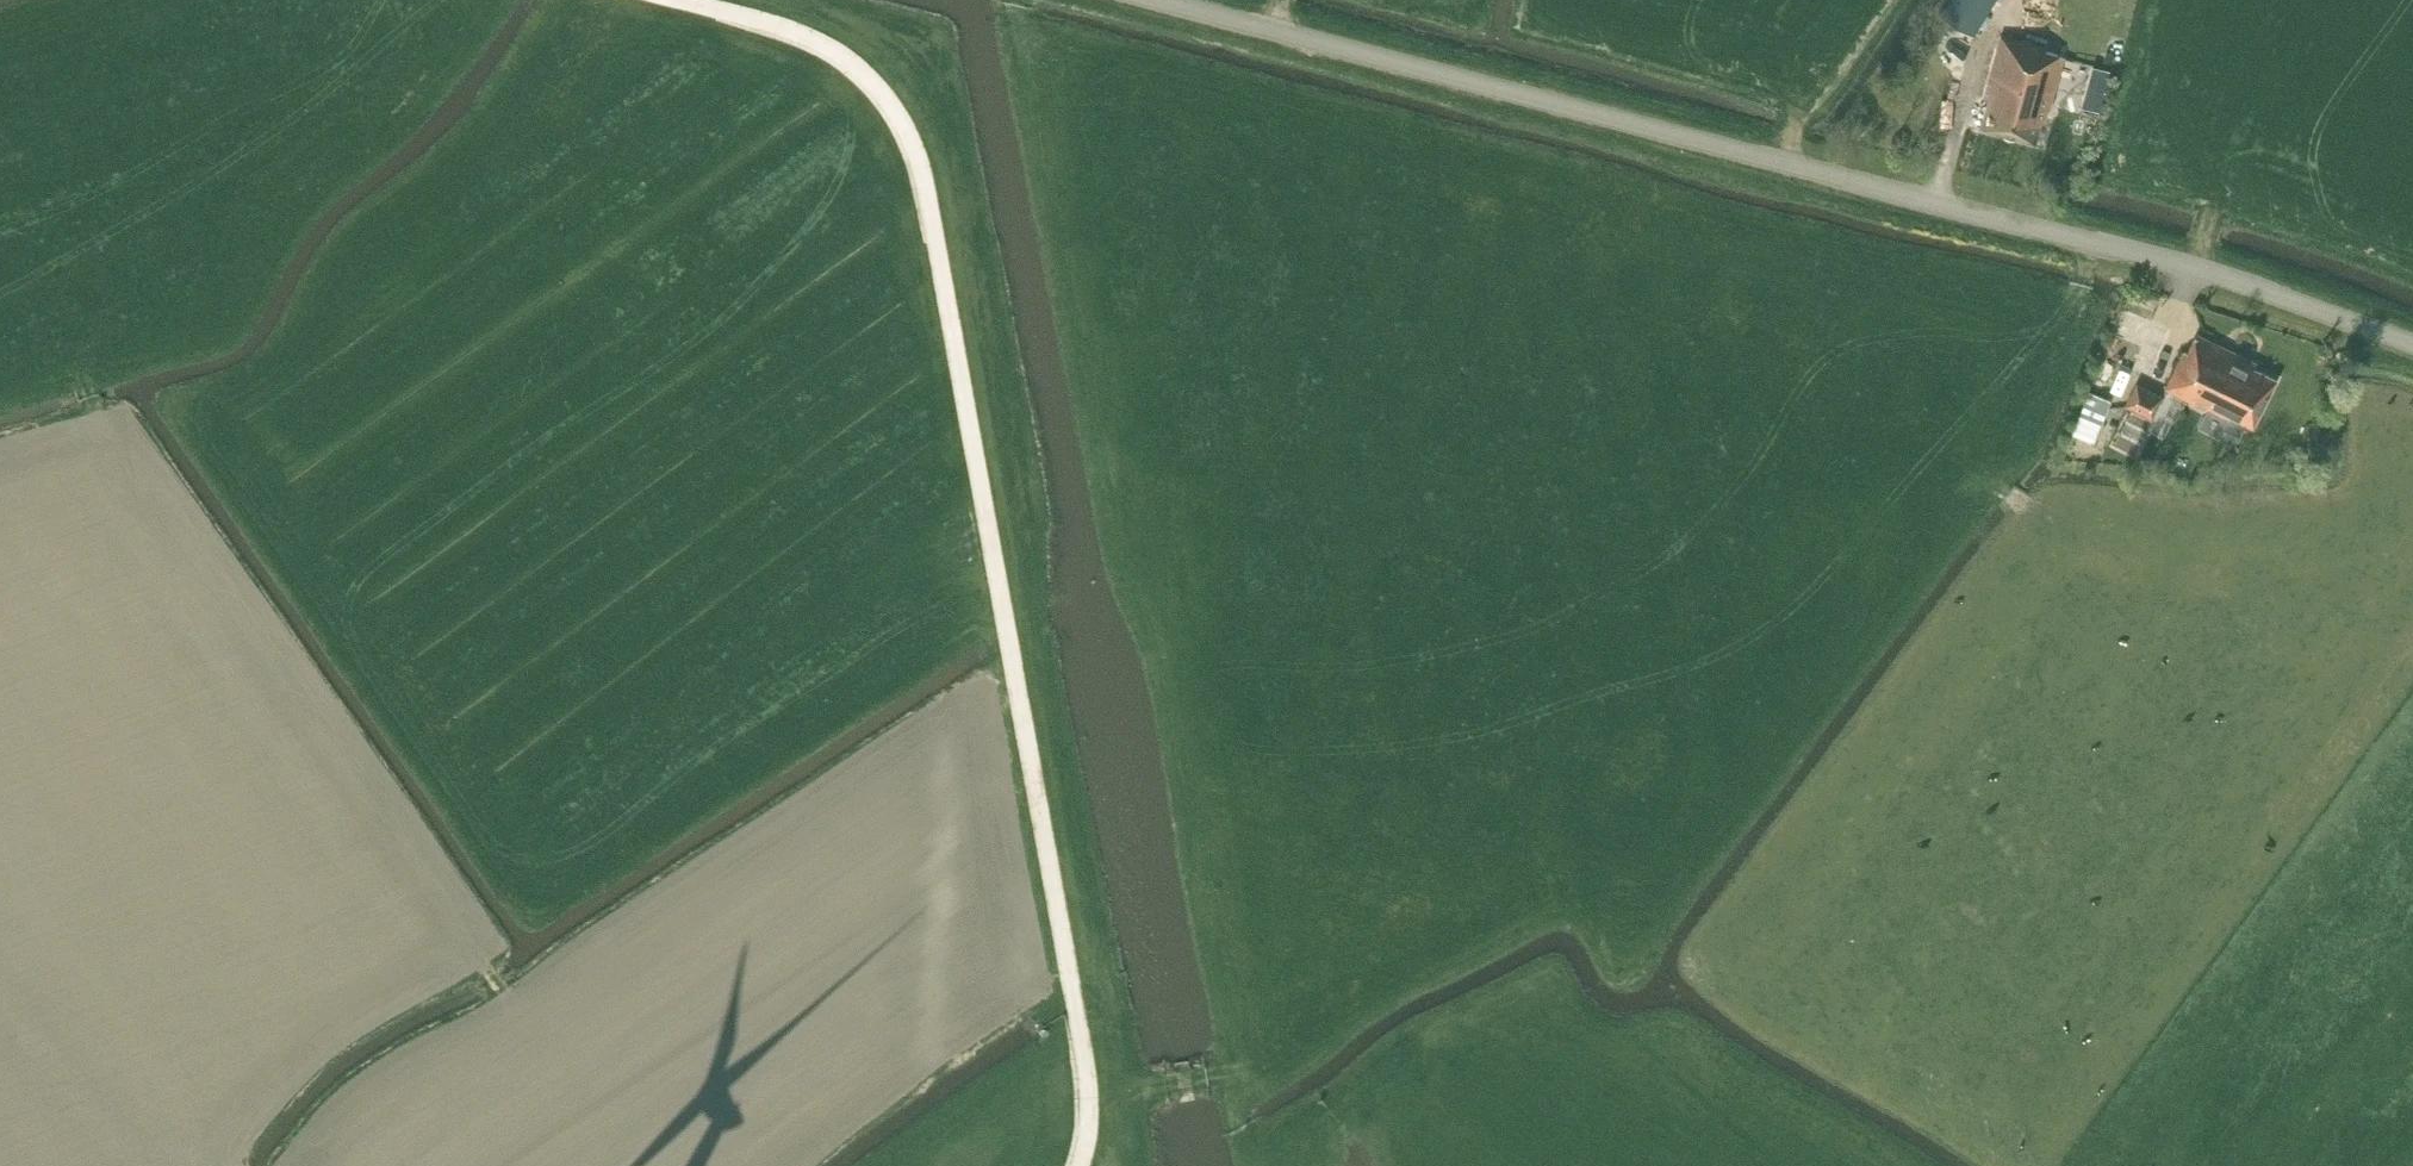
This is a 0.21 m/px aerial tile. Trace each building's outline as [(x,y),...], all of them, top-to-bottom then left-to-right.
[(1993,0),(1946,0),(1939,12),(1973,33),(1993,0)] [(2041,120),(2044,121),(2048,107),(2050,108),(2064,55),(2045,50),(2046,47),(2001,35),(1984,98),(1989,99),(1981,127),(2035,141),(2041,120)] [(2224,427),(2239,434),(2246,421),(2253,425),(2276,379),(2255,368),(2257,363),(2197,333),(2188,351),(2185,349),(2166,387),(2228,419),(2224,427)] [(2136,381),(2118,419),(2144,431),(2162,393),(2136,381)] [(2093,441),(2111,398),(2089,389),(2071,432),(2093,441)] [(2158,461),(2159,447),(2152,446),(2153,437),(2143,436),(2142,445),(2113,443),(2112,458),(2158,461)]
